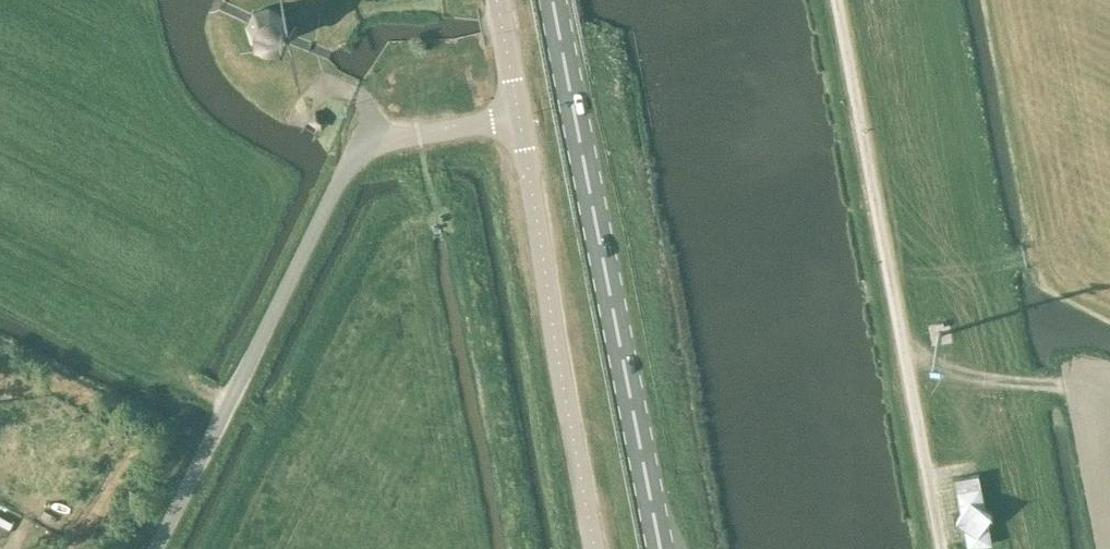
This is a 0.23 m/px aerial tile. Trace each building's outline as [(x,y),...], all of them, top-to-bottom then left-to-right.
[(279,43),(280,41),(287,26),(279,10),(265,4),(253,9),(245,24),(250,41),(265,49),(279,43)] [(313,108),(306,119),(321,128),(328,118),(314,108),(313,108)] [(967,539),(967,541),(968,547),(992,542),(988,520),(993,512),(986,507),(979,474),(956,478),(962,511),(958,519),(964,524),(967,539)]
